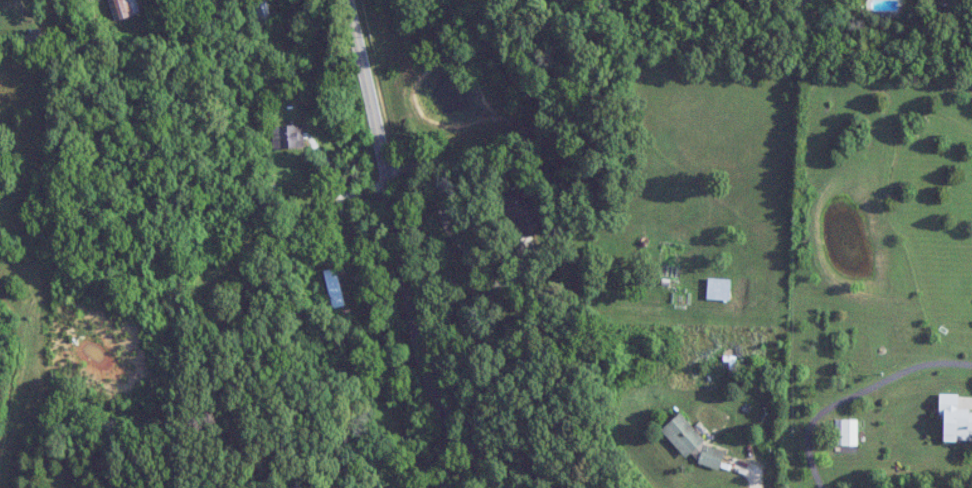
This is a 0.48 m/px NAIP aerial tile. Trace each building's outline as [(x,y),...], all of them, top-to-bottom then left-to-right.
[(115,21),(141,14),(137,0),(108,0),(115,21)] [(250,5),(257,26),(273,21),(266,0),(250,5)] [(26,33),(28,44),(44,41),(41,30),(26,33)] [(273,126),(273,147),(304,147),(304,126),(273,126)] [(337,268),(325,271),(332,309),(345,306),(337,268)] [(730,278),(708,278),(708,300),(730,300),(730,278)] [(958,412),(958,394),(942,394),(941,441),(958,442),(958,436),(968,437),(968,432),(971,432),(971,413),(958,412)] [(686,458),(692,452),(709,472),(723,461),(682,412),(661,429),(686,458)] [(836,419),(836,452),(858,452),(858,419),(836,419)]
